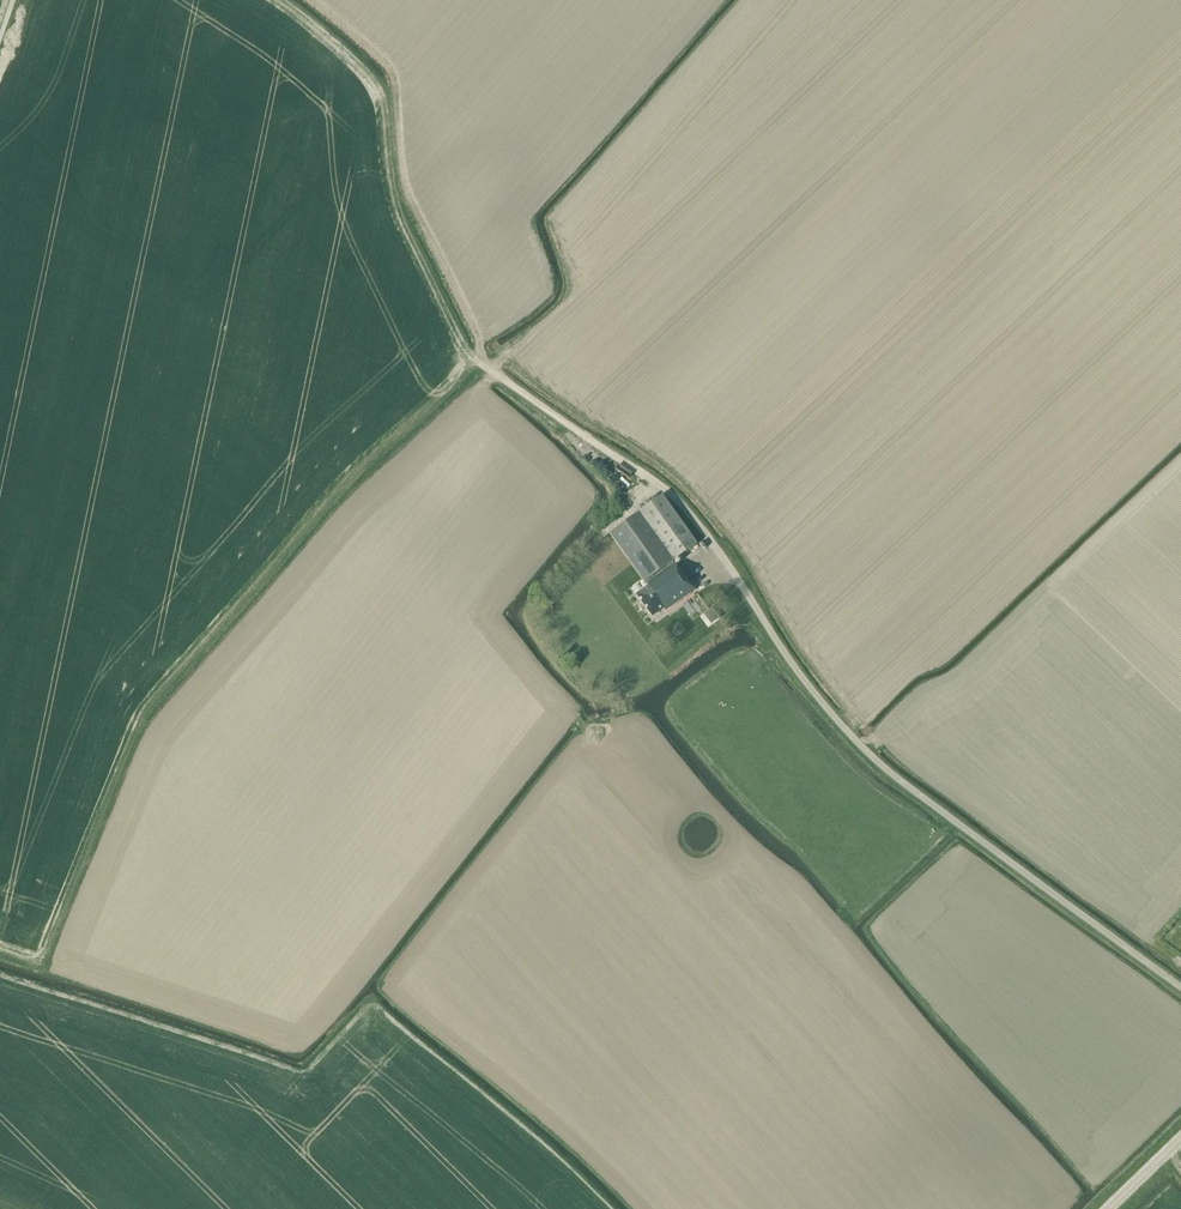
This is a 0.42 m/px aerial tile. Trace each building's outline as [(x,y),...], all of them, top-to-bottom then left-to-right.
[(609,533),(643,582),(668,565),(669,567),(645,584),(647,586),(635,595),(651,617),(663,609),(665,611),(693,590),(673,562),(696,545),(662,496),(609,533)]
